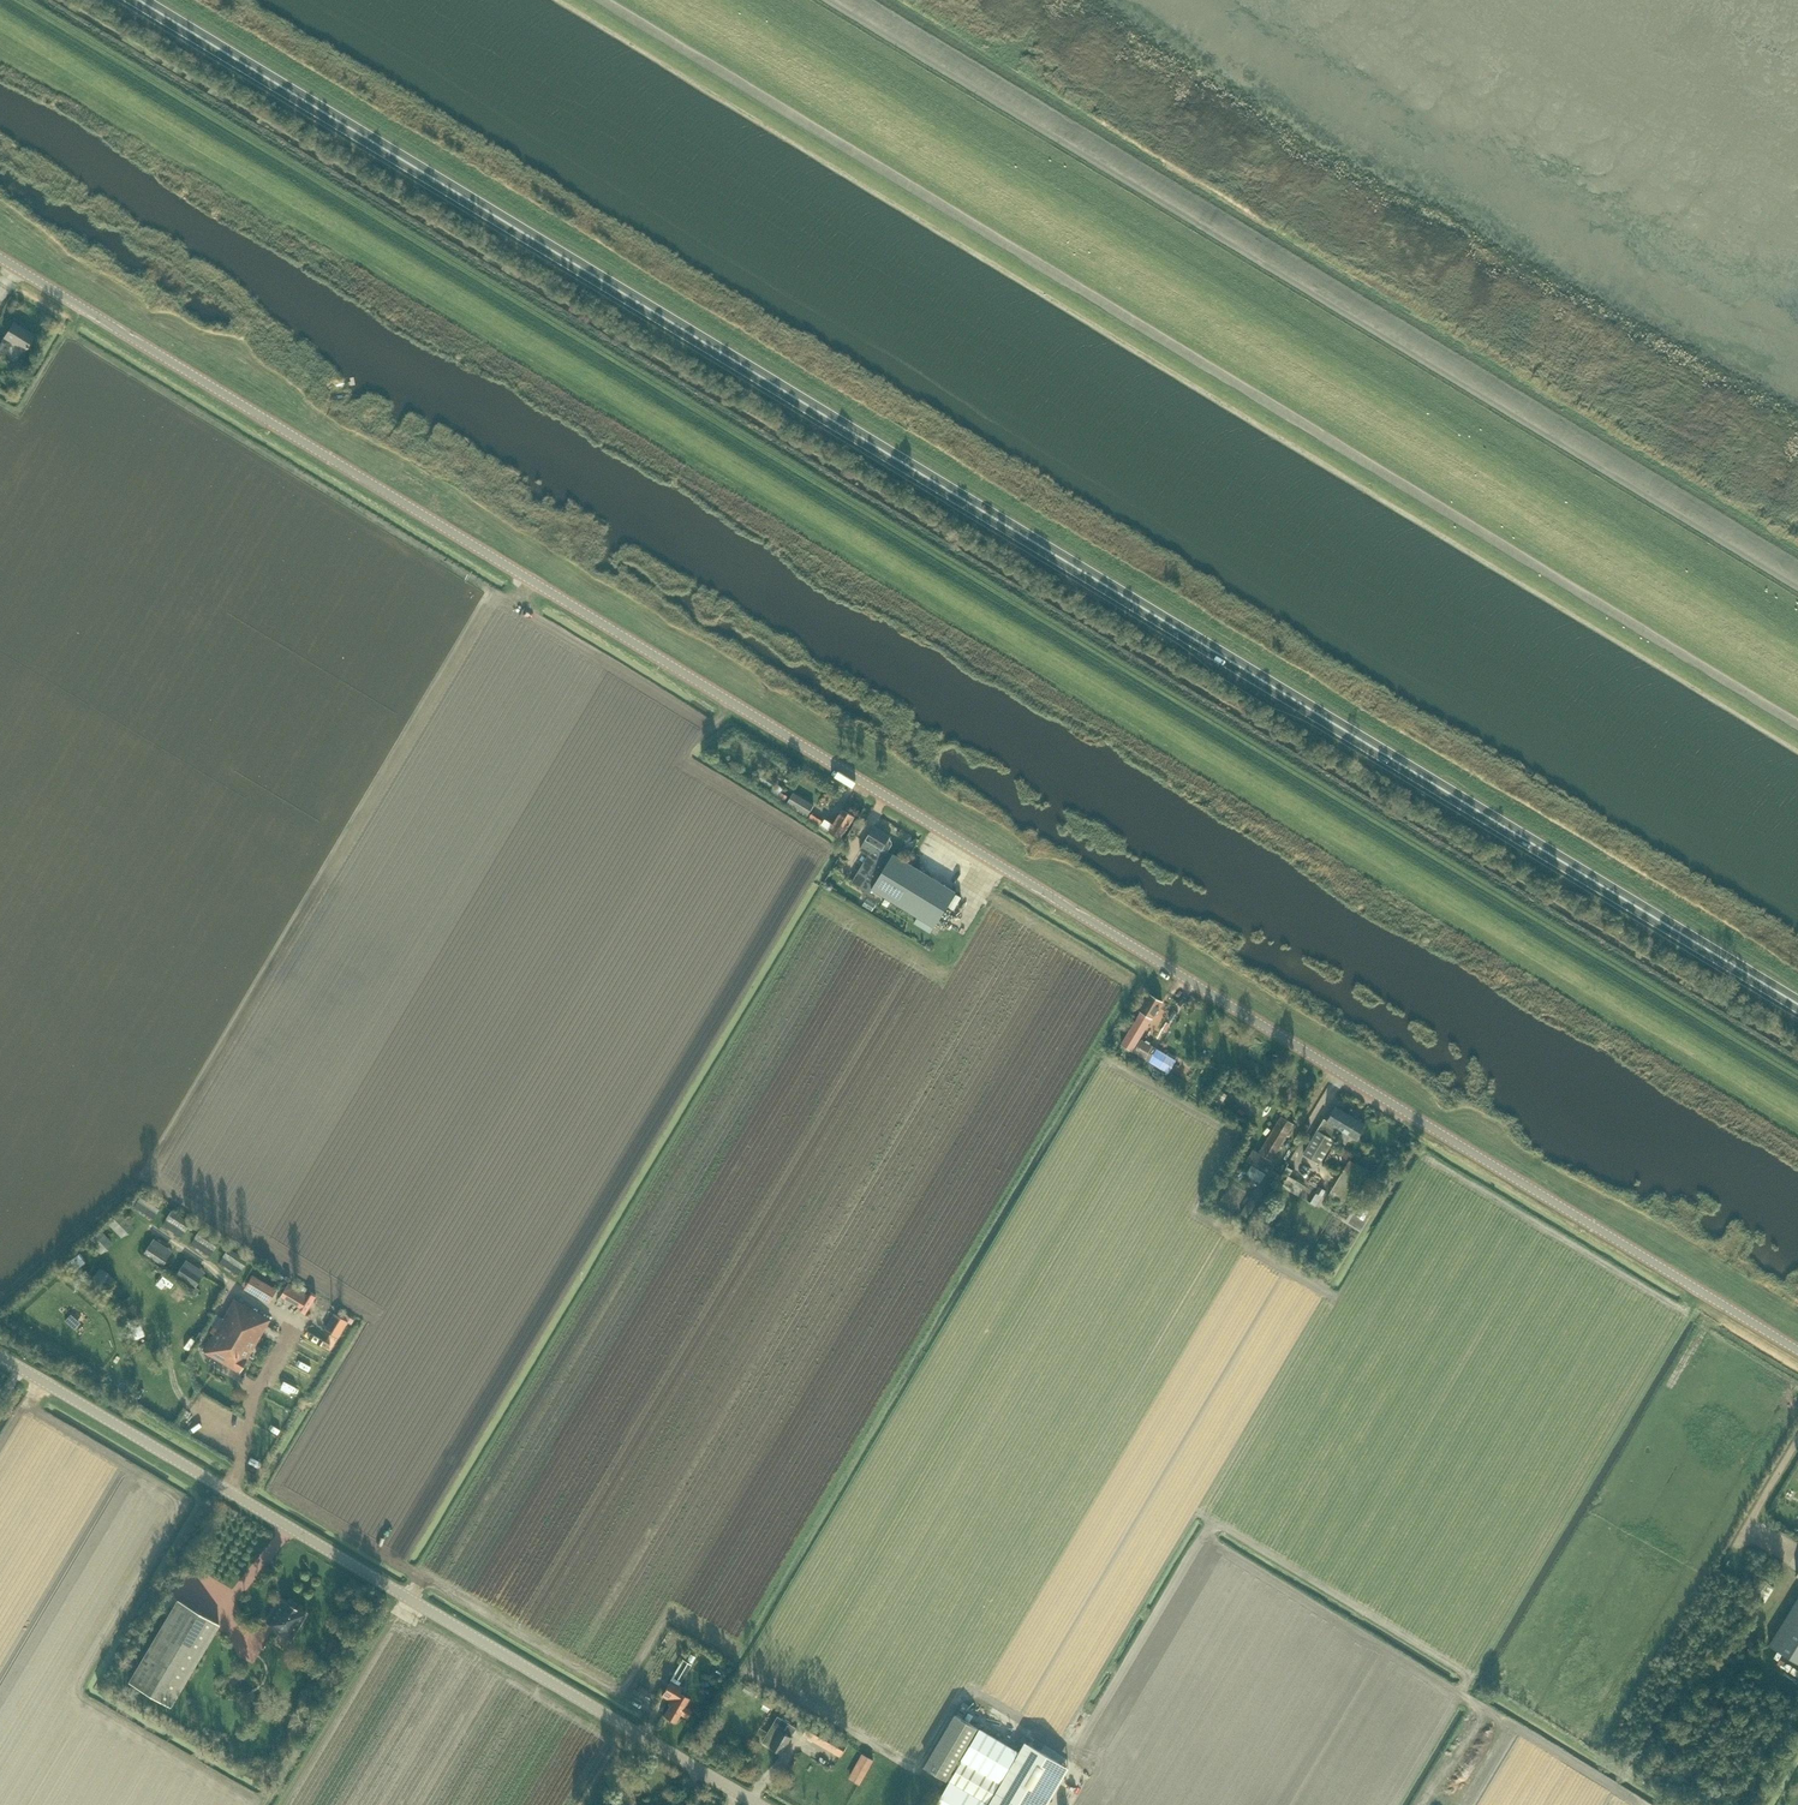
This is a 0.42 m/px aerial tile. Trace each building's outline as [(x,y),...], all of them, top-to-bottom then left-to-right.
[(1,343),(0,342),(0,353),(5,356),(12,345),(24,352),(35,335),(14,322),(2,343),(1,343)] [(778,786),(773,794),(778,797),(781,792),(783,789),(778,786)] [(781,792),(778,797),(786,802),(789,797),(781,792)] [(815,807),(795,794),(788,805),(809,818),(815,807)] [(842,838),(849,827),(856,817),(843,808),(830,830),(842,838)] [(812,814),(809,819),(819,826),(822,821),(812,814)] [(935,928),(957,892),(884,848),(890,838),(873,827),(860,849),(868,855),(852,882),(870,893),(872,889),(918,917),(915,922),(931,932),(935,927),(935,928)] [(1163,1002),(1151,995),(1141,1011),(1142,1011),(1122,1044),(1132,1051),(1152,1018),(1153,1018),(1163,1002)] [(1141,1038),(1133,1051),(1146,1059),(1154,1046),(1141,1038)] [(1159,1049),(1151,1062),(1169,1073),(1177,1060),(1159,1049)] [(1347,1144),(1352,1136),(1357,1139),(1367,1124),(1336,1105),(1327,1120),(1325,1118),(1304,1154),(1320,1163),(1334,1140),(1337,1142),(1338,1139),(1347,1144)] [(1282,1116),(1260,1153),(1270,1159),(1272,1160),(1294,1124),(1282,1116)] [(1270,1159),(1260,1153),(1254,1149),(1247,1160),(1264,1170),(1270,1159)] [(1363,1172),(1365,1169),(1350,1159),(1342,1172),(1329,1195),(1344,1203),(1350,1194),(1356,1198),(1363,1186),(1364,1186),(1358,1182),(1364,1172),(1363,1172)] [(1265,1173),(1253,1165),(1247,1175),(1259,1182),(1265,1173)] [(1287,1166),(1283,1173),(1289,1176),(1293,1170),(1287,1166)] [(1374,1184),(1366,1197),(1376,1203),(1380,1197),(1376,1194),(1380,1187),(1374,1184)] [(1324,1196),(1327,1191),(1319,1187),(1316,1192),(1324,1196)] [(1307,1195),(1318,1201),(1321,1197),(1310,1191),(1307,1195)] [(137,1200),(156,1213),(162,1204),(143,1192),(137,1200)] [(1241,1214),(1252,1220),(1259,1208),(1255,1206),(1257,1203),(1250,1199),(1241,1214)] [(166,1219),(185,1231),(190,1223),(171,1210),(166,1219)] [(1361,1229),(1369,1231),(1370,1222),(1363,1221),(1361,1229)] [(200,1229),(194,1238),(213,1250),(219,1241),(200,1229)] [(169,1256),(150,1244),(144,1252),(163,1265),(169,1256)] [(247,1260),(228,1248),(223,1257),(241,1269),(247,1260)] [(196,1286),(201,1277),(182,1265),(177,1274),(196,1286)] [(244,1289),(268,1303),(277,1289),(252,1274),(244,1289)] [(271,1319),(234,1298),(204,1351),(240,1373),(271,1319)] [(338,1338),(348,1321),(333,1313),(324,1330),(338,1338)] [(79,1321),(71,1314),(65,1321),(73,1328),(79,1321)] [(1769,1645),(1797,1662),(1797,1597),(1769,1645)] [(291,1641),(306,1616),(306,1615),(305,1614),(296,1609),(297,1609),(296,1608),(295,1608),(291,1606),(291,1605),(290,1605),(281,1600),(280,1599),(280,1600),(266,1622),(275,1627),(273,1630),(291,1641)] [(178,1600),(129,1682),(170,1707),(219,1624),(178,1600)] [(683,1687),(679,1684),(690,1666),(683,1662),(672,1680),(671,1679),(661,1696),(670,1701),(668,1704),(669,1705),(663,1715),(676,1723),(681,1714),(687,1718),(692,1710),(685,1706),(691,1697),(681,1690),(683,1687)] [(1778,1676),(1792,1685),(1796,1677),(1783,1669),(1778,1676)] [(714,1670),(710,1677),(716,1681),(720,1674),(714,1670)] [(956,1714),(955,1713),(924,1766),(950,1780),(936,1804),(1047,1804),(1070,1767),(1025,1741),(1019,1752),(956,1714)] [(797,1728),(790,1723),(778,1715),(773,1725),(763,1742),(783,1754),(792,1737),(797,1728)] [(811,1721),(803,1735),(841,1757),(848,1743),(811,1721)] [(859,1784),(873,1759),(864,1754),(850,1779),(859,1784)] [(620,1794),(613,1804),(639,1804),(620,1794)]
